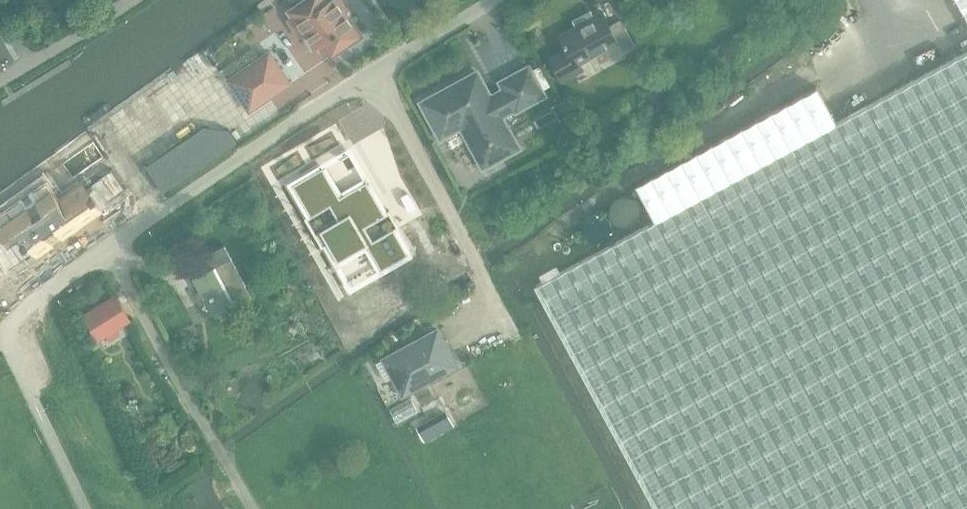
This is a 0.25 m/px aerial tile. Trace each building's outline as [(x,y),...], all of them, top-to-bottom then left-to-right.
[(356,29),(336,0),(331,0),(326,4),(323,0),(307,0),(289,13),(315,51),(323,45),(331,55),(351,41),(347,36),(356,29)] [(772,1),(776,10),(790,2),(789,0),(772,0),(772,1)] [(966,17),(966,0),(958,0),(966,17)] [(621,49),(633,43),(620,17),(608,24),(602,12),(579,25),(579,23),(557,34),(565,48),(549,58),(561,80),(581,69),(578,62),(616,41),(617,40),(621,49)] [(249,110),(291,82),(270,50),(228,78),(249,110)] [(531,287),(653,508),(966,508),(966,51),(837,122),(818,86),(636,185),(655,220),(531,287)] [(515,109),(543,94),(528,66),(500,81),(504,88),(490,96),(476,72),(421,102),(440,137),(460,126),(482,166),(518,147),(500,115),(514,107),(515,109)] [(205,125),(146,165),(163,192),(237,142),(229,130),(205,125)] [(318,165),(290,182),(307,211),(326,200),(334,216),(316,226),(334,255),(362,239),(376,263),(402,248),(388,223),(367,235),(360,222),(380,210),(361,178),(334,193),(318,165)] [(112,169),(84,188),(97,208),(125,188),(112,169)] [(0,215),(0,258),(8,270),(97,208),(84,188),(62,204),(47,182),(0,215)] [(197,286),(200,291),(195,294),(200,304),(205,301),(212,314),(233,303),(235,306),(251,297),(245,286),(224,246),(212,252),(214,255),(205,260),(209,267),(192,276),(197,286)] [(130,320),(116,296),(84,316),(98,340),(130,320)] [(296,319),(292,325),(298,329),(302,323),(296,319)] [(383,359),(376,363),(386,381),(393,377),(403,395),(458,366),(438,329),(383,359)] [(128,386),(126,390),(127,393),(131,395),(134,394),(136,390),(135,387),(132,385),(128,386)] [(430,419),(422,404),(414,408),(422,423),(430,419)] [(455,421),(450,411),(435,418),(440,428),(455,421)]
